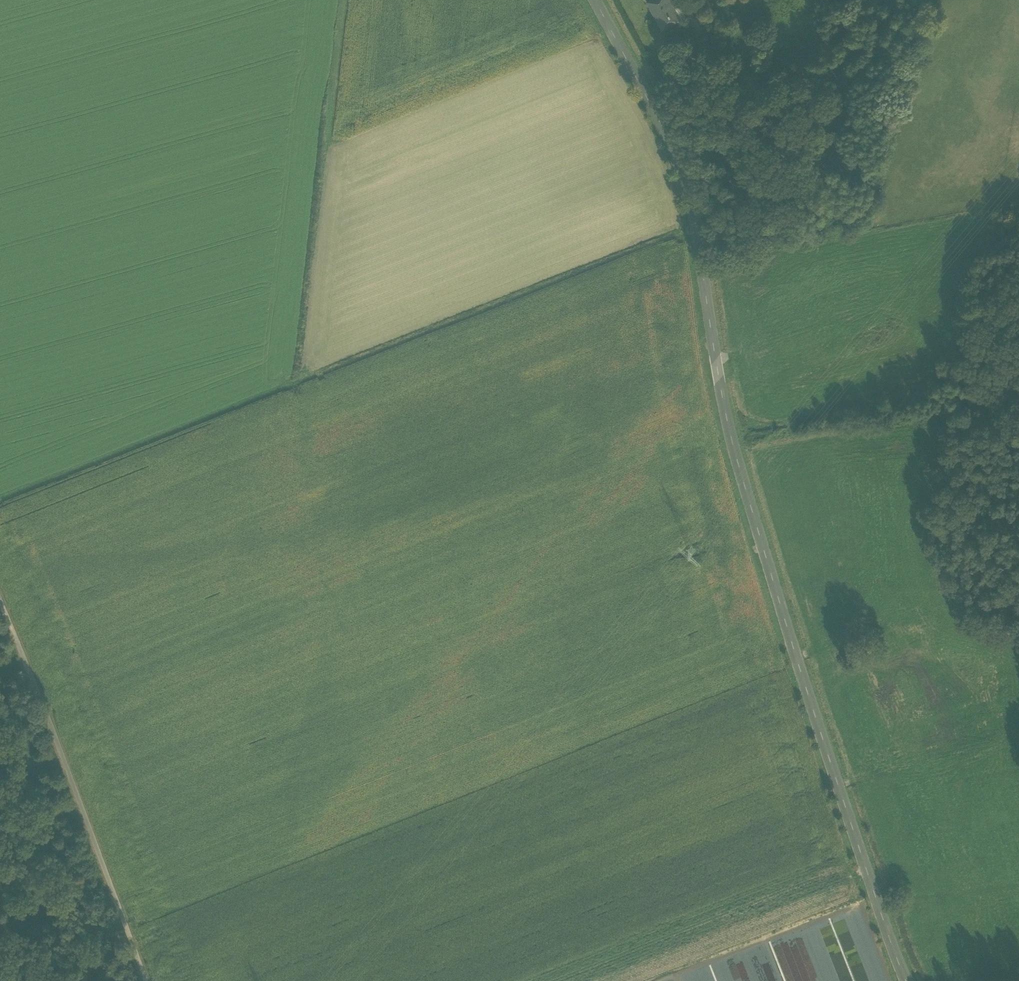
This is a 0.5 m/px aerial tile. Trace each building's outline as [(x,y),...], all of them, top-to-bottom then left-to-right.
[(676,0),(653,0),(648,3),(663,29),(685,16),(676,0)] [(709,28),(699,9),(694,11),(704,30),(709,28)] [(704,30),(694,11),(687,15),(697,34),(704,30)]
